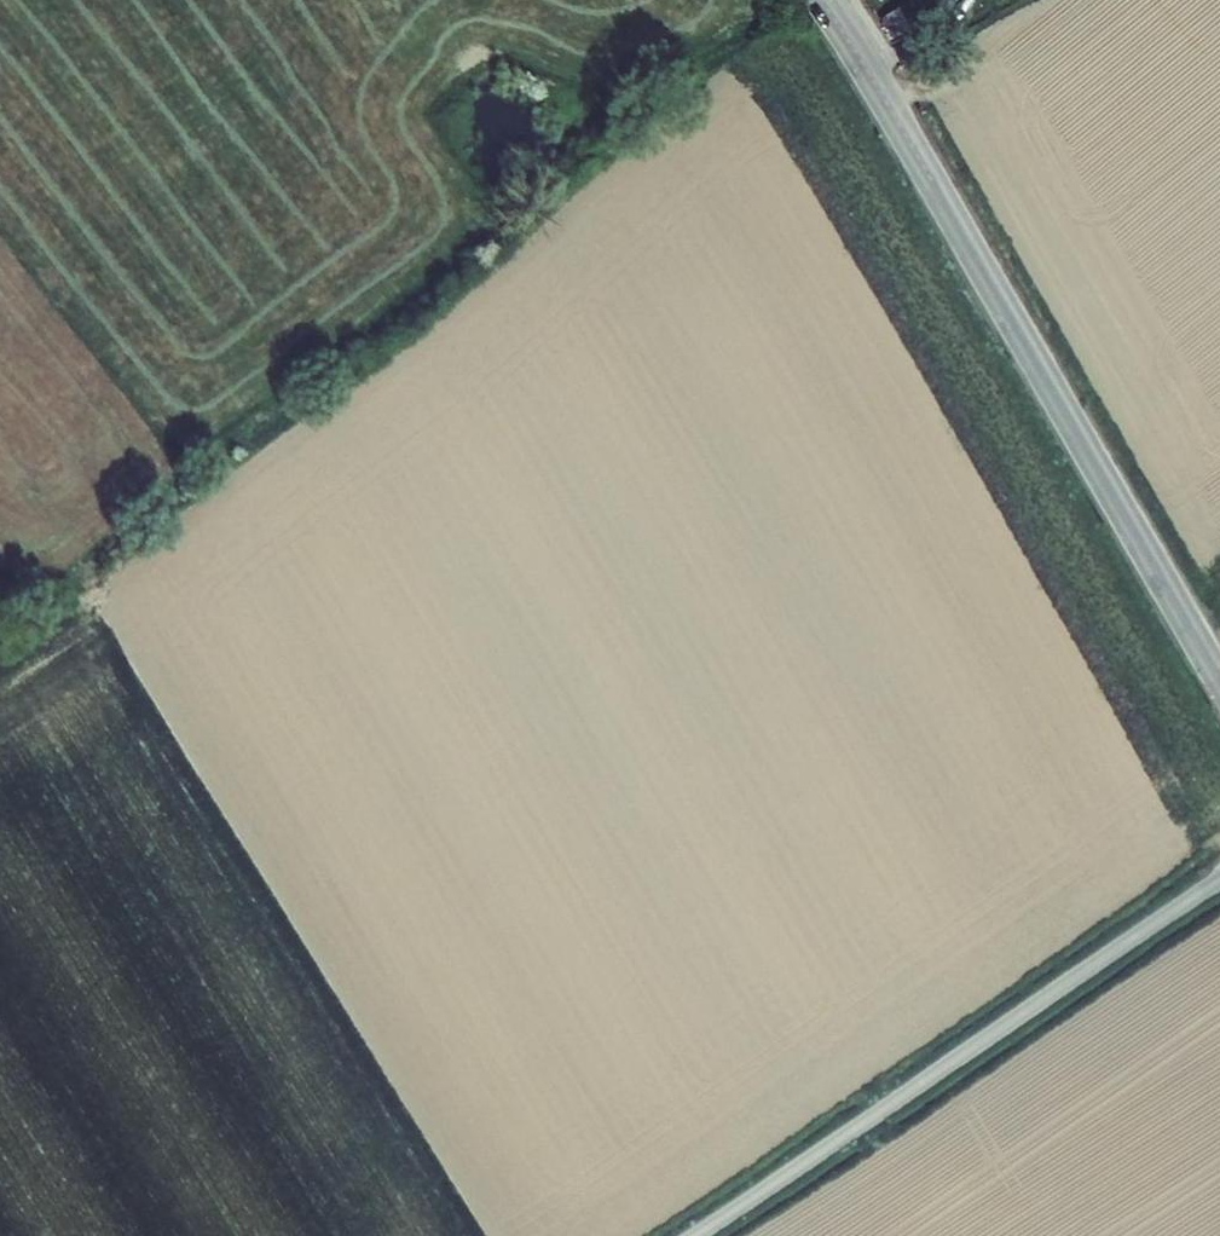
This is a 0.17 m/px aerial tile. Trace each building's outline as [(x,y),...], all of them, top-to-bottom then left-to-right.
[(901,8),(881,15),(889,38),(910,31),(901,8)]
